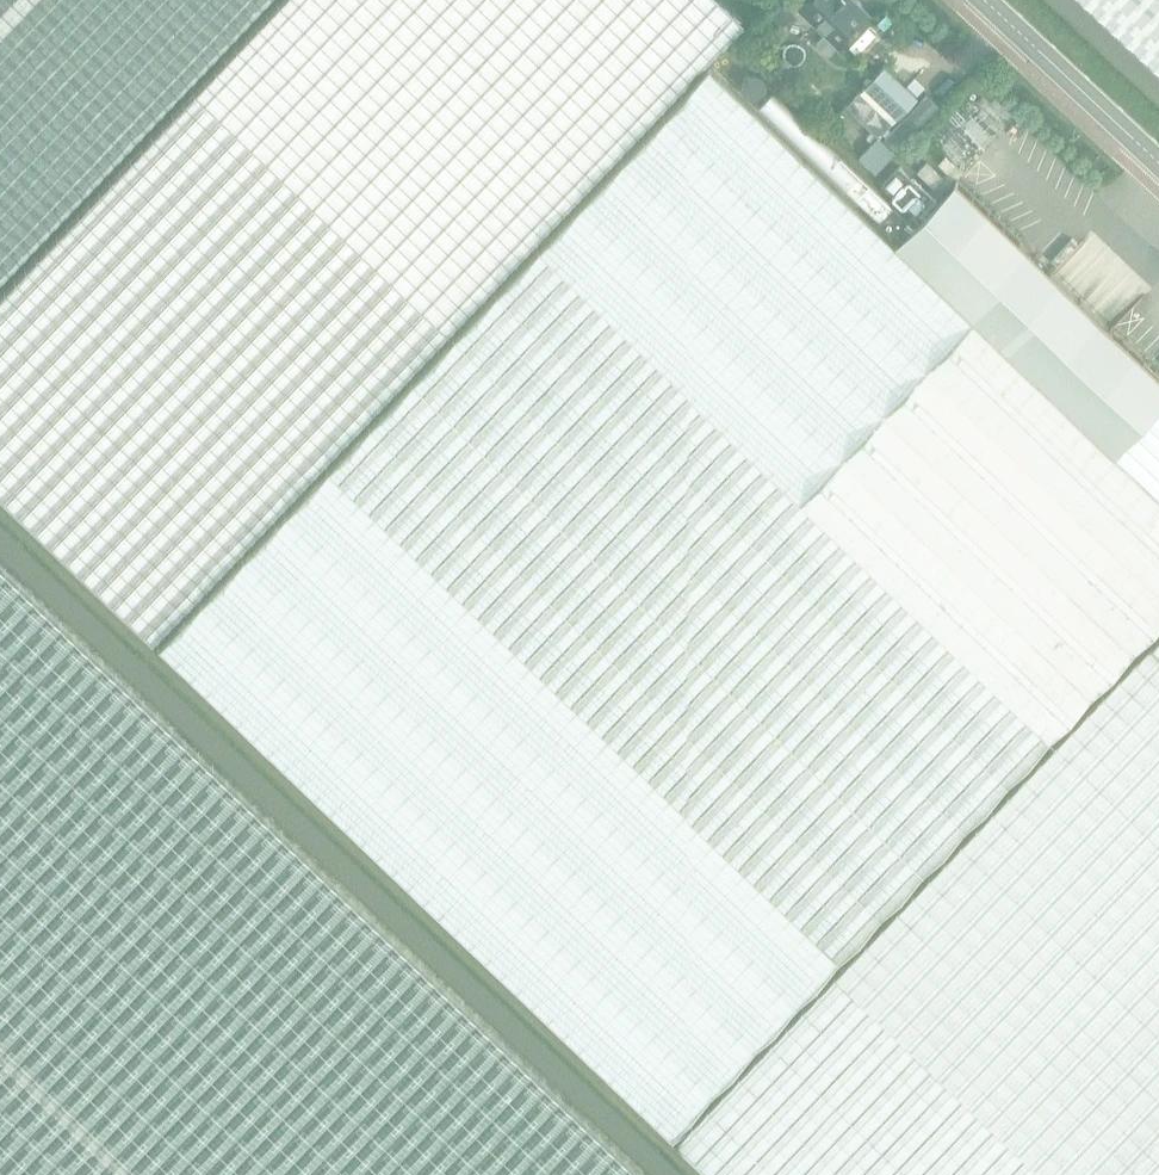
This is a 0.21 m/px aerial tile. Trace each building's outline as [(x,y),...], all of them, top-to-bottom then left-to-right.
[(22,271),(0,295),(0,495),(46,540),(150,640),(404,373),(741,22),(718,0),(281,0),(22,271)] [(173,98),(267,0),(0,0),(0,280),(173,98)] [(779,21),(796,15),(790,0),(774,7),(779,21)] [(824,30),(817,38),(817,43),(825,51),(830,51),(838,43),(839,44),(865,17),(848,0),(803,0),(798,5),(824,30)] [(1158,80),(1158,0),(1073,0),(1158,80)] [(919,94),(886,63),(847,105),(880,136),(919,94)] [(156,647),(273,759),(411,892),(670,1138),(843,957),(1158,625),(1158,409),(1116,454),(896,245),(843,194),(711,68),(480,309),(156,647)] [(940,104),(928,93),(885,137),(897,148),(940,104)] [(860,157),(877,172),(896,152),(879,136),(860,157)] [(935,186),(943,178),(927,162),(919,170),(935,186)] [(931,196),(900,167),(883,185),(914,214),(931,196)] [(896,245),(1116,454),(1158,409),(1158,374),(958,181),(896,245)] [(0,568),(0,1174),(637,1174),(0,568)] [(676,1137),(716,1174),(1158,1174),(1158,634),(676,1137)]
